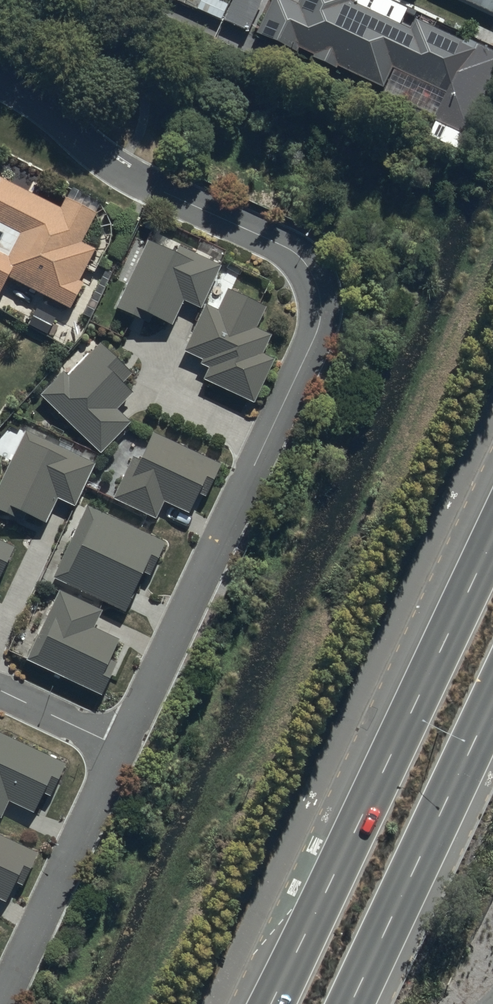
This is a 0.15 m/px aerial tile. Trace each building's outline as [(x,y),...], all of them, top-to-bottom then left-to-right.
[(224,20),(383,92),(392,71),(448,96),(437,121),(462,132),(492,64),(492,54),(415,18),(408,30),(349,3),(351,0),(299,0),(296,6),(283,0),(233,0),(224,20)] [(492,16),(492,0),(461,0),(492,16)] [(0,177),(0,299),(11,278),(68,307),(97,251),(81,243),(96,214),(65,198),(60,208),(0,177)] [(153,236),(118,303),(166,329),(183,298),(197,305),(216,269),(153,236)] [(209,365),(204,380),(253,404),(274,361),(261,355),(270,336),(258,330),(268,310),(228,291),(218,311),(206,305),(183,353),(209,365)] [(99,343),(44,399),(100,453),(130,422),(114,408),(139,382),(99,343)] [(0,485),(0,510),(42,528),(57,497),(75,506),(95,464),(26,430),(0,485)] [(223,466),(148,431),(115,499),(156,519),(165,501),(199,517),(223,466)] [(88,507),(54,580),(128,614),(162,542),(88,507)] [(14,548),(0,541),(0,576),(14,548)] [(61,591),(26,658),(102,697),(130,644),(96,626),(103,612),(61,591)] [(0,733),(0,813),(7,799),(41,815),(65,764),(0,733)] [(0,835),(0,898),(15,905),(40,854),(0,835)]
